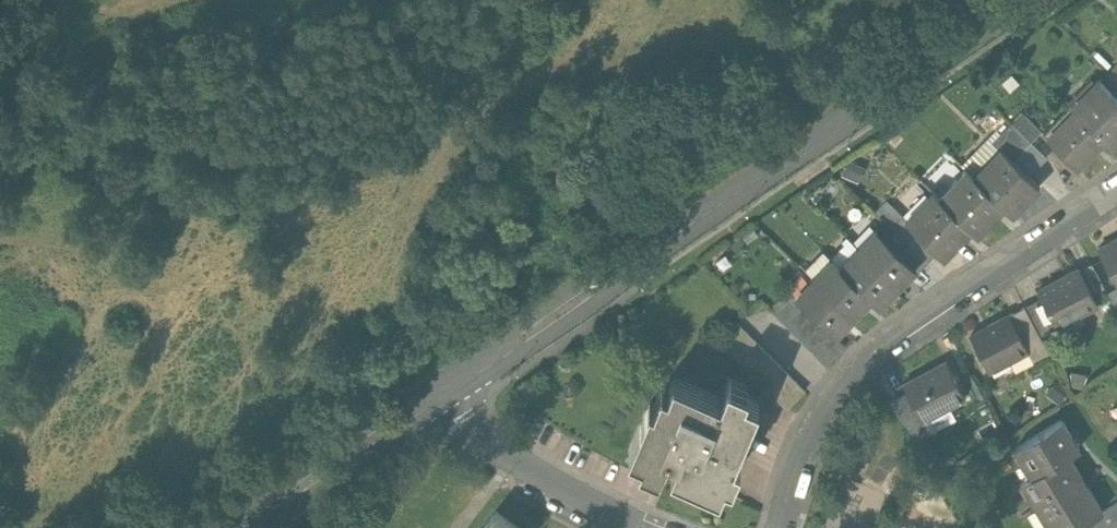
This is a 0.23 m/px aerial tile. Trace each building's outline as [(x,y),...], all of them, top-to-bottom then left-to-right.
[(1116,96),(1116,80),(1112,75),(1104,83),(1116,96)] [(1106,143),(1112,149),(1116,144),(1116,96),(1104,83),(1100,79),(1071,109),(1075,113),(1106,143)] [(1047,140),(1077,171),(1106,143),(1075,113),(1047,140)] [(1012,126),(1033,146),(1044,135),(1022,115),(1012,126)] [(997,134),(989,142),(1002,154),(1014,165),(1033,146),(1012,126),(1001,137),(997,134)] [(962,170),(966,174),(975,182),(1002,154),(989,142),(962,170)] [(1033,146),(1014,165),(1028,179),(1048,159),(1033,146)] [(1002,154),(975,182),(1005,211),(1014,219),(1041,191),(1028,179),(1014,165),(1002,154)] [(966,174),(939,203),(970,233),(978,240),(1005,211),(975,182),(966,174)] [(938,255),(944,260),(970,233),(939,203),(934,198),(908,224),(907,226),(918,236),(938,255)] [(896,233),(909,245),(918,236),(907,226),(908,224),(886,203),(875,215),(896,233)] [(877,232),(860,251),(901,289),(918,271),(901,254),(888,242),(877,232)] [(896,233),(888,242),(901,254),(909,245),(896,233)] [(918,236),(909,245),(930,263),(938,255),(918,236)] [(909,245),(901,254),(918,271),(921,273),(930,263),(909,245)] [(1116,283),(1116,245),(1101,253),(1116,283)] [(860,251),(841,271),(873,301),(882,309),(901,289),(860,251)] [(814,282),(856,319),(873,301),(841,271),(832,263),(814,282)] [(1105,286),(1093,266),(1082,273),(1093,293),(1105,286)] [(1043,300),(1056,324),(1098,302),(1093,293),(1082,273),(1080,270),(1039,292),(1043,300)] [(795,303),(836,341),(856,319),(814,282),(795,303)] [(827,365),(843,348),(836,341),(795,303),(785,294),(769,311),(827,365)] [(1043,300),(1029,308),(1042,332),(1056,324),(1043,300)] [(1029,308),(1014,316),(1033,351),(1037,357),(1051,349),(1042,332),(1029,308)] [(971,340),(990,375),(1033,351),(1014,316),(971,340)] [(713,340),(787,408),(803,391),(729,323),(713,340)] [(908,395),(924,422),(967,398),(946,363),(904,387),(908,395)] [(661,473),(670,451),(679,455),(673,470),(721,490),(727,477),(734,479),(741,461),(735,459),(760,401),(748,395),(750,389),(730,380),(723,397),(674,376),(668,389),(661,386),(654,403),(650,401),(628,452),(642,458),(640,464),(661,473)] [(924,422),(908,395),(893,404),(909,431),(924,422)] [(1010,453),(1029,482),(1068,457),(1081,448),(1063,419),(1010,453)] [(1048,527),(1073,527),(1102,510),(1068,457),(1029,482),(1021,487),(1048,527)] [(1073,527),(1116,527),(1116,500),(1102,510),(1073,527)] [(484,527),(517,527),(496,512),(484,527)]
